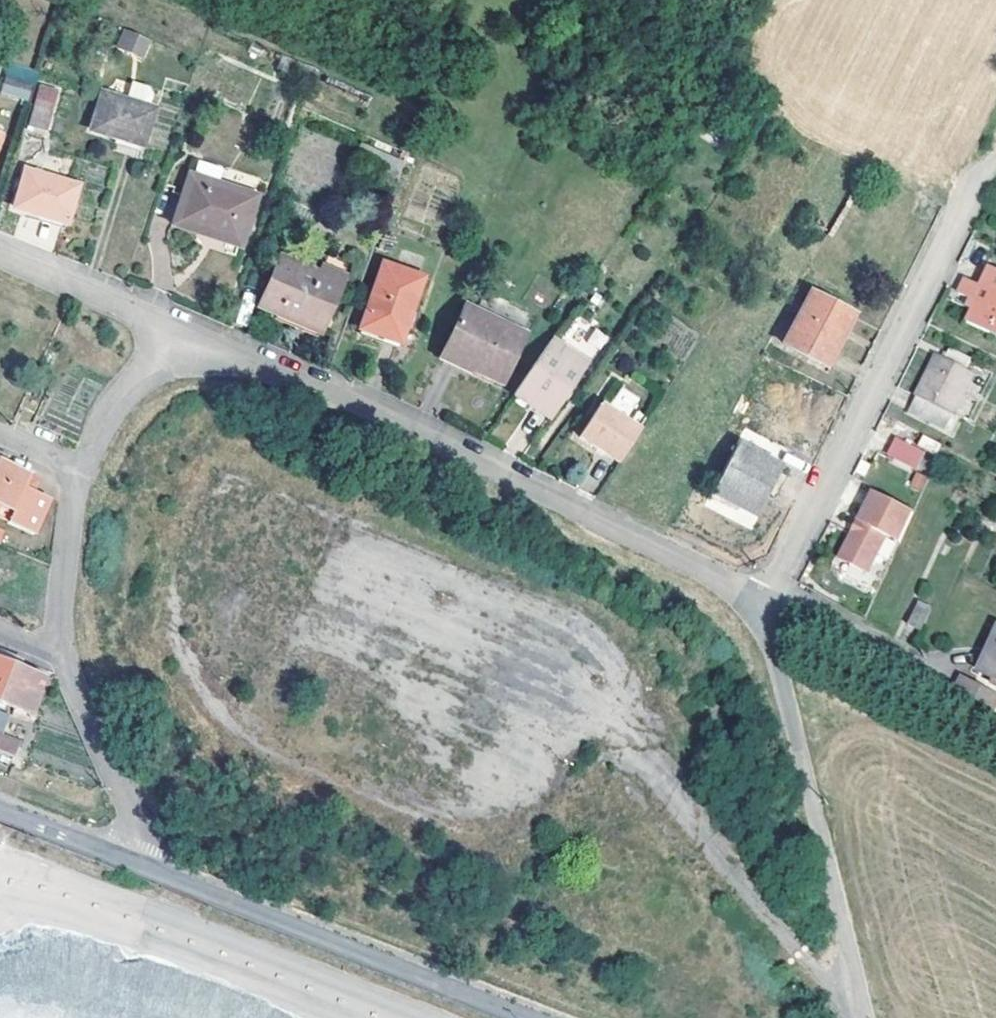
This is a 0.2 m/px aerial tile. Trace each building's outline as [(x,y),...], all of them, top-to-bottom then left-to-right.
[(139,56),(147,38),(124,28),(116,46),(139,56)] [(30,86),(6,78),(0,94),(24,102),(30,86)] [(111,137),(116,138),(133,82),(129,81),(123,100),(100,93),(87,129),(111,137)] [(52,131),(58,86),(36,82),(29,128),(52,131)] [(116,138),(139,146),(151,109),(145,107),(149,96),(146,87),(133,82),(116,138)] [(284,113),(296,118),(301,104),(289,99),(284,113)] [(137,153),(139,146),(116,138),(114,145),(137,153)] [(27,213),(62,224),(64,225),(76,186),(25,170),(13,209),(27,213)] [(207,228),(241,240),(256,196),(189,173),(172,224),(205,235),(207,228)] [(60,231),(62,224),(27,213),(25,220),(60,231)] [(295,313),(322,324),(347,262),(326,253),(318,272),(279,255),(259,303),(279,312),(293,317),(295,313)] [(404,334),(413,309),(424,279),(383,264),(359,329),(400,344),(404,334)] [(991,338),(995,329),(995,273),(987,268),(977,287),(964,280),(955,297),(973,306),(963,326),(985,337),(985,335),(991,338)] [(784,349),(804,359),(831,308),(810,298),(784,349)] [(464,305),(460,313),(497,332),(501,325),(464,305)] [(831,308),(804,359),(825,370),(852,319),(831,308)] [(413,309),(404,334),(409,336),(418,311),(413,309)] [(316,334),(322,324),(295,313),(293,317),(279,312),(276,319),(316,334)] [(497,332),(460,313),(439,355),(498,384),(522,335),(501,325),(497,332)] [(398,349),(400,344),(359,329),(357,334),(398,349)] [(511,394),(549,420),(586,364),(549,340),(511,394)] [(971,373),(963,369),(968,358),(948,347),(941,360),(934,356),(906,412),(943,430),(971,373)] [(640,428),(600,401),(577,435),(618,461),(640,428)] [(922,456),(894,442),(887,457),(914,471),(922,456)] [(776,469),(734,447),(711,490),(740,505),(754,513),(776,469)] [(0,454),(0,518),(9,523),(9,524),(34,535),(49,499),(32,491),(37,481),(27,477),(28,475),(8,466),(11,459),(0,454)] [(740,505),(711,490),(707,499),(735,514),(740,505)] [(837,567),(878,586),(910,517),(869,498),(837,567)] [(916,602),(904,625),(916,631),(928,608),(916,602)] [(976,665),(974,670),(988,676),(984,683),(995,688),(995,627),(993,626),(986,641),(976,665)] [(968,661),(976,665),(986,641),(979,638),(968,661)] [(13,655),(4,652),(1,659),(0,658),(0,689),(13,655)] [(0,689),(0,702),(29,713),(44,675),(20,666),(22,659),(13,655),(0,689)] [(950,692),(985,710),(993,694),(958,676),(950,692)] [(12,758),(19,743),(0,735),(0,754),(12,758)]
